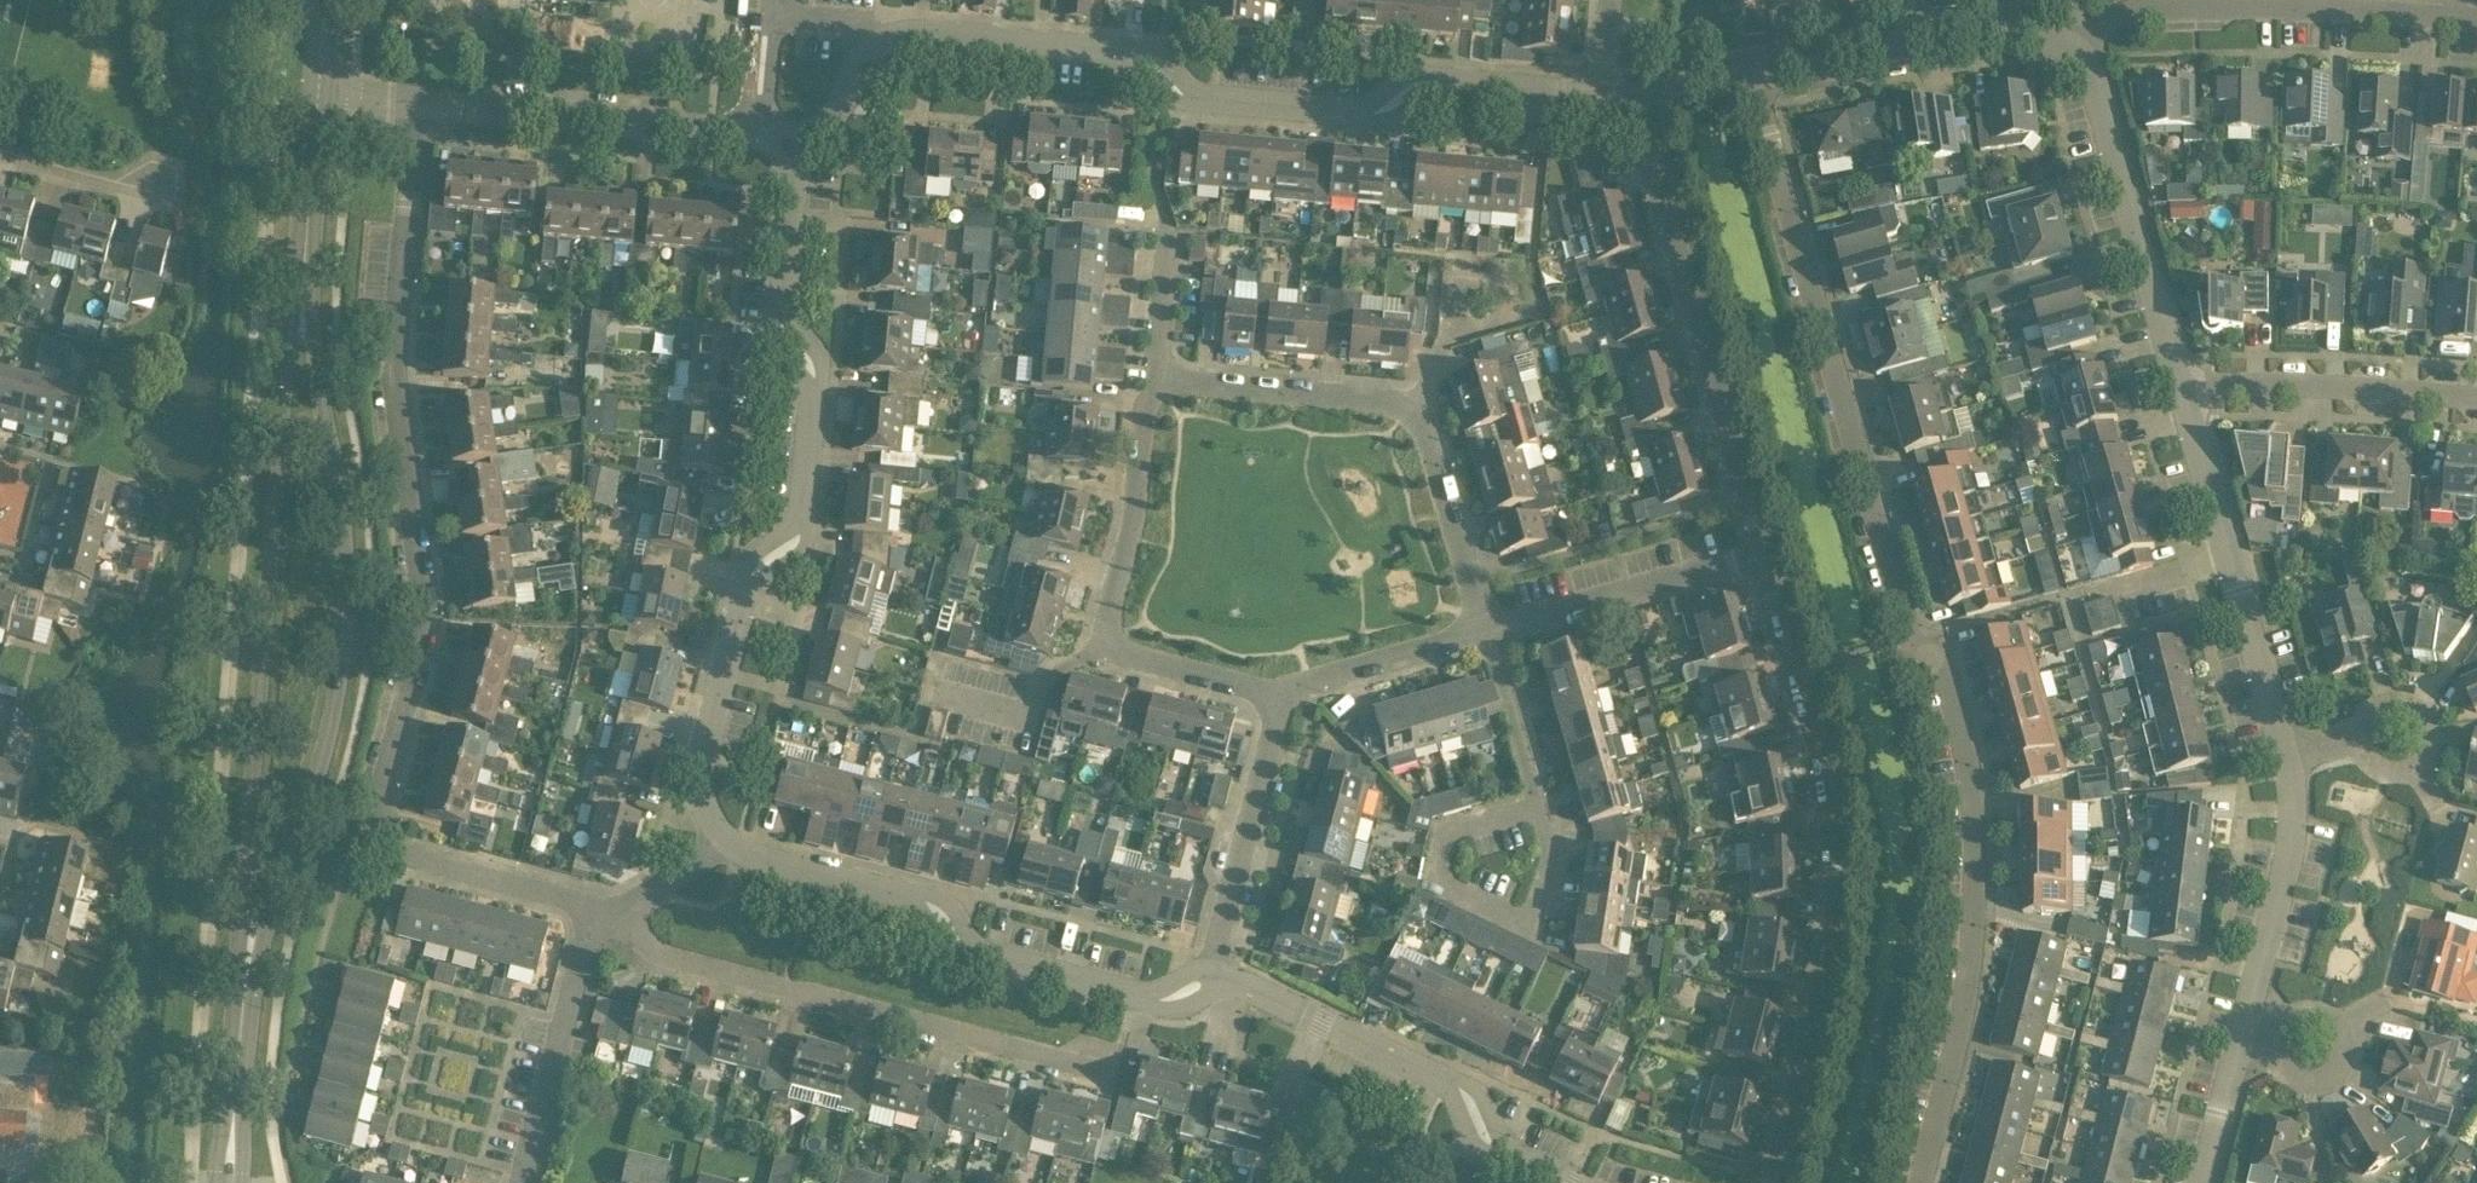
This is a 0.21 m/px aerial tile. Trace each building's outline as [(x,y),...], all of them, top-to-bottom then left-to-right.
[(527,2),(600,8),(601,0),(527,0),(527,2)] [(972,9),(984,10),(985,0),(973,0),(972,9)] [(984,10),(995,11),(996,0),(985,0),(984,10)] [(1065,18),(1077,19),(1078,0),(1067,0),(1065,18)] [(1077,19),(1088,20),(1090,0),(1105,1),(1105,0),(1078,0),(1077,19)] [(1219,0),(1216,0),(1214,27),(1262,31),(1264,4),(1219,0)] [(1309,8),(1310,0),(1294,0),(1294,7),(1309,8)] [(1354,0),(1326,0),(1324,27),(1351,30),(1354,0)] [(1351,30),(1377,32),(1380,0),(1354,0),(1351,30)] [(1377,32),(1403,34),(1406,0),(1380,0),(1377,32)] [(1403,34),(1429,37),(1433,0),(1406,0),(1403,34)] [(1457,33),(1471,34),(1473,14),(1474,0),(1433,0),(1429,37),(1456,39),(1457,33)] [(1490,0),(1474,0),(1473,14),(1488,16),(1490,0)] [(1525,1),(1523,22),(1571,26),(1574,0),(1519,0),(1525,1)] [(1309,8),(1294,7),(1293,17),(1308,19),(1309,8)] [(1475,21),(1474,31),(1486,32),(1487,22),(1475,21)] [(1534,65),(1535,52),(1568,55),(1571,26),(1523,22),(1521,43),(1503,41),(1501,62),(1534,65)] [(2146,129),(2184,128),(2184,144),(2205,144),(2205,112),(2194,112),(2193,78),(2177,79),(2177,83),(2145,84),(2145,87),(2140,87),(2141,108),(2146,108),(2146,129)] [(2271,130),(2271,104),(2257,104),(2257,79),(2228,79),(2228,83),(2215,83),(2214,106),(2227,106),(2227,130),(2271,130)] [(2341,147),(2342,110),(2328,109),(2329,80),(2298,79),(2298,88),(2285,87),(2284,115),(2296,116),(2296,130),(2312,131),(2312,146),(2341,147)] [(2408,162),(2411,119),(2394,118),(2397,84),(2363,82),(2359,135),(2379,136),(2377,160),(2408,162)] [(2464,135),(2467,89),(2460,89),(2457,83),(2447,83),(2444,87),(2436,87),(2434,115),(2417,114),(2414,146),(2442,148),(2443,133),(2464,135)] [(2037,135),(2032,87),(1989,92),(1989,97),(1974,99),(1981,152),(2023,147),(2032,136),(2037,135)] [(2476,136),(2476,87),(2475,90),(2467,89),(2464,135),(2476,136)] [(1959,155),(1959,152),(1969,151),(1966,129),(1955,131),(1951,101),(1936,104),(1936,100),(1893,107),(1900,154),(1906,153),(1918,161),(1959,155)] [(1887,166),(1880,127),(1863,130),(1860,112),(1812,121),(1822,169),(1865,160),(1867,170),(1887,166)] [(1026,165),(1028,165),(1027,172),(1031,177),(1045,178),(1050,174),(1051,167),(1053,167),(1057,124),(1030,121),(1029,128),(1015,127),(1011,163),(1026,164),(1026,165)] [(1057,124),(1053,167),(1079,169),(1083,126),(1057,124)] [(1106,172),(1106,165),(1121,166),(1123,137),(1109,136),(1109,128),(1083,126),(1079,169),(1106,172)] [(924,201),(926,184),(951,186),(956,138),(929,136),(928,143),(914,142),(911,166),(907,165),(903,199),(924,201)] [(978,184),(979,177),(994,178),(996,150),(982,148),(983,141),(956,138),(951,186),(952,186),(952,189),(956,194),(970,196),(975,191),(976,184),(978,184)] [(1182,145),(1178,185),(1221,189),(1226,141),(1199,139),(1198,146),(1182,145)] [(1226,141),(1221,189),(1247,192),(1252,144),(1226,141)] [(1252,144),(1247,192),(1273,194),(1278,146),(1252,144)] [(1317,174),(1303,173),(1305,149),(1278,146),(1273,194),(1273,201),(1298,203),(1315,205),(1317,174)] [(1356,202),(1361,154),(1333,152),(1331,176),(1317,174),(1315,205),(1328,206),(1329,199),(1356,202)] [(1361,154),(1356,202),(1382,204),(1381,211),(1397,212),(1401,166),(1387,165),(1388,157),(1361,154)] [(1589,181),(1591,180),(1599,178),(1594,159),(1583,158),(1589,180),(1589,181)] [(1401,166),(1397,212),(1413,214),(1414,207),(1439,210),(1443,162),(1416,159),(1416,168),(1401,166)] [(456,236),(458,212),(474,213),(478,170),(479,161),(473,160),(472,163),(466,162),(466,169),(448,167),(445,205),(432,203),(429,234),(456,236)] [(2414,175),(2424,176),(2426,176),(2427,161),(2413,160),(2412,175),(2414,175)] [(1443,162),(1439,210),(1465,212),(1469,164),(1443,162)] [(485,239),(487,214),(504,216),(508,164),(502,163),(502,166),(496,165),(495,172),(478,170),(474,213),(475,213),(473,237),(485,239)] [(538,176),(537,176),(538,167),(532,166),(532,168),(526,168),(525,174),(508,173),(509,164),(508,164),(504,216),(502,240),(514,241),(516,217),(534,219),(538,176)] [(1469,164),(1465,212),(1491,214),(1495,167),(1469,164)] [(1535,195),(1520,193),(1523,169),(1495,167),(1491,214),(1517,217),(1516,224),(1532,225),(1535,195)] [(1958,177),(1961,197),(1974,195),(1972,175),(1958,177)] [(1977,193),(1989,192),(1988,181),(1976,183),(1977,193)] [(1592,184),(1581,188),(1582,193),(1589,191),(1594,190),(1592,184)] [(1896,204),(1892,185),(1875,189),(1876,193),(1878,208),(1896,204)] [(2168,204),(2200,203),(2199,186),(2167,188),(2168,204)] [(573,242),(578,199),(579,190),(572,189),(572,192),(566,191),(565,198),(548,196),(544,233),(544,239),(543,264),(555,265),(558,240),(573,242)] [(2214,190),(2214,203),(2243,203),(2243,189),(2214,190)] [(0,231),(0,254),(34,263),(43,231),(29,227),(35,204),(29,203),(31,196),(14,191),(12,198),(9,197),(0,231)] [(1582,193),(1557,200),(1563,220),(1580,215),(1586,236),(1633,223),(1625,195),(1593,204),(1585,206),(1582,194),(1589,192),(1589,191),(1582,193)] [(573,242),(574,242),(572,266),(584,267),(587,243),(603,245),(607,202),(608,193),(602,192),(602,194),(595,194),(595,200),(578,199),(573,242)] [(2017,242),(2064,229),(2056,201),(2026,210),(2021,194),(1986,204),(1991,221),(2010,216),(2017,242)] [(9,197),(0,195),(0,231),(9,197)] [(632,247),(633,247),(637,205),(638,196),(632,195),(631,197),(625,197),(624,203),(607,202),(603,245),(601,269),(613,270),(616,246),(632,247)] [(1076,196),(1075,205),(1089,207),(1089,197),(1076,196)] [(645,248),(633,247),(632,247),(629,271),(657,274),(659,250),(675,252),(680,208),(679,208),(680,199),(674,199),(674,201),(667,200),(667,207),(649,205),(645,248)] [(705,254),(709,211),(710,202),(704,202),(703,204),(697,204),(696,210),(680,208),(675,252),(673,276),(685,277),(688,253),(705,254)] [(709,211),(705,254),(702,279),(715,280),(717,256),(735,257),(739,215),(739,206),(733,205),(733,207),(727,207),(726,213),(709,211)] [(2170,222),(2204,222),(2204,205),(2170,205),(2170,222)] [(2276,207),(2255,206),(2254,228),(2274,229),(2276,207)] [(1072,221),(1115,225),(1116,211),(1073,207),(1072,221)] [(1896,235),(1901,228),(1895,207),(1854,215),(1858,230),(1834,237),(1842,266),(1890,252),(1886,238),(1896,235)] [(2352,210),(2333,209),(2333,227),(2352,228),(2352,210)] [(43,231),(34,263),(50,267),(54,253),(79,260),(90,219),(64,212),(57,235),(43,231)] [(995,216),(978,214),(977,230),(994,232),(995,216)] [(1217,231),(1219,215),(1208,214),(1207,230),(1217,231)] [(1217,231),(1228,232),(1229,216),(1219,215),(1217,231)] [(2437,215),(2436,229),(2445,230),(2451,226),(2451,216),(2437,215)] [(115,285),(124,253),(109,249),(116,226),(90,219),(79,260),(103,266),(99,280),(115,285)] [(1258,236),(1269,237),(1270,222),(1260,221),(1258,236)] [(1633,223),(1586,236),(1587,237),(1568,242),(1579,282),(1612,272),(1609,260),(1641,250),(1633,223)] [(1055,256),(1134,264),(1135,248),(1106,245),(1107,234),(1057,229),(1055,256)] [(2071,256),(2064,229),(2017,242),(2025,269),(2008,273),(2013,288),(2052,277),(2048,263),(2071,256)] [(2370,246),(2371,231),(2358,230),(2358,245),(2370,246)] [(972,275),(989,277),(993,234),(964,231),(962,256),(973,257),(972,275)] [(138,257),(124,253),(115,285),(110,304),(128,309),(133,290),(131,289),(134,275),(160,281),(171,241),(144,234),(138,257)] [(1012,248),(1013,235),(1000,234),(998,247),(1012,248)] [(1394,248),(1406,249),(1407,235),(1395,234),(1394,248)] [(1447,237),(1436,236),(1435,251),(1445,252),(1447,237)] [(869,264),(931,270),(933,248),(920,247),(921,242),(871,237),(869,264)] [(1203,263),(1205,239),(1191,237),(1188,261),(1203,263)] [(1488,241),(1478,240),(1477,255),(1487,256),(1488,241)] [(1347,252),(1352,252),(1353,242),(1336,241),(1335,251),(1347,252)] [(1487,256),(1497,257),(1499,242),(1488,241),(1487,256)] [(1368,244),(1353,242),(1352,252),(1362,253),(1367,254),(1368,244)] [(2466,249),(2462,290),(2442,288),(2438,339),(2476,342),(2476,250),(2466,249)] [(1362,253),(1352,252),(1347,252),(1345,267),(1356,268),(1361,264),(1362,253)] [(1890,252),(1842,266),(1851,295),(1874,288),(1878,300),(1889,297),(1918,289),(1910,261),(1894,266),(1890,252)] [(1000,253),(999,265),(1010,266),(1011,254),(1000,253)] [(1052,282),(1102,287),(1103,277),(1132,279),(1134,264),(1055,256),(1052,282)] [(916,295),(918,270),(930,271),(931,270),(869,264),(866,290),(902,294),(901,307),(930,310),(931,296),(916,295)] [(2423,296),(2425,271),(2393,268),(2392,278),(2390,277),(2389,290),(2368,288),(2366,313),(2371,313),(2369,334),(2405,337),(2405,334),(2425,335),(2428,297),(2423,296)] [(1610,316),(1656,303),(1648,275),(1616,285),(1612,272),(1579,282),(1586,308),(1606,302),(1610,316)] [(928,274),(930,293),(945,292),(943,273),(928,274)] [(2316,292),(2298,291),(2298,279),(2280,278),(2279,307),(2288,308),(2287,330),(2326,332),(2327,307),(2344,307),(2345,276),(2316,275),(2316,292)] [(2222,331),(2223,329),(2242,329),(2242,314),(2268,314),(2268,276),(2241,276),(2241,284),(2210,284),(2211,298),(2198,299),(2203,328),(2203,330),(2204,331),(2205,332),(2207,334),(2210,336),(2212,336),(2213,336),(2215,336),(2217,335),(2218,335),(2220,333),(2222,332),(2222,331)] [(2056,290),(2052,277),(2013,288),(2013,289),(1986,297),(1991,315),(2028,304),(2027,301),(2032,299),(2040,326),(2087,312),(2079,283),(2056,290)] [(1252,352),(1255,319),(1256,304),(1234,302),(1236,284),(1215,281),(1212,315),(1225,316),(1222,349),(1252,352)] [(1050,308),(1129,316),(1131,300),(1101,297),(1102,287),(1052,282),(1050,308)] [(1258,284),(1256,304),(1255,319),(1268,320),(1265,353),(1294,356),(1299,306),(1277,304),(1279,286),(1258,284)] [(1861,330),(1866,349),(1920,333),(1913,306),(1930,301),(1926,287),(1918,289),(1889,297),(1893,311),(1861,320),(1864,329),(1861,330)] [(452,288),(450,306),(443,306),(443,312),(440,312),(440,318),(517,325),(517,324),(493,322),(494,306),(518,308),(519,296),(495,293),(495,292),(452,288)] [(1299,306),(1294,356),(1323,359),(1326,325),(1339,327),(1342,293),(1322,290),(1320,309),(1299,306)] [(1342,293),(1339,327),(1352,328),(1349,361),(1378,364),(1382,315),(1360,313),(1362,295),(1342,293)] [(973,295),(972,307),(985,308),(986,296),(973,295)] [(1382,315),(1378,364),(1406,367),(1410,333),(1423,335),(1426,301),(1405,299),(1403,318),(1382,315)] [(1656,303),(1610,316),(1614,331),(1604,340),(1598,342),(1604,362),(1635,353),(1632,340),(1664,331),(1656,303)] [(930,310),(901,307),(900,321),(864,317),(861,344),(911,349),(913,322),(929,324),(930,310)] [(1047,334),(1097,339),(1098,329),(1127,332),(1129,316),(1050,308),(1047,334)] [(587,324),(605,326),(606,313),(587,312),(587,324)] [(2032,373),(2050,368),(2065,364),(2061,351),(2096,341),(2087,312),(2040,326),(2044,340),(2025,346),(2032,373)] [(449,319),(447,336),(441,335),(440,341),(438,341),(437,347),(514,354),(514,353),(490,351),(492,334),(516,337),(517,325),(440,318),(449,319)] [(676,361),(676,364),(733,369),(736,343),(717,341),(718,327),(680,323),(679,340),(673,345),(672,355),(676,361)] [(1912,381),(1933,375),(1949,370),(1945,356),(1928,361),(1920,333),(1866,349),(1871,367),(1875,367),(1877,376),(1908,367),(1912,381)] [(1045,360),(1124,368),(1126,352),(1096,349),(1097,339),(1047,334),(1045,360)] [(43,338),(40,350),(56,354),(59,342),(43,338)] [(157,350),(161,356),(171,350),(167,344),(157,350)] [(916,365),(909,364),(911,349),(861,344),(859,371),(895,374),(894,387),(923,390),(924,372),(916,365)] [(581,346),(566,345),(565,359),(579,360),(581,346)] [(434,376),(443,377),(443,378),(487,382),(489,363),(513,365),(514,354),(437,347),(446,348),(444,364),(438,363),(437,370),(435,370),(434,376)] [(1478,356),(1481,369),(1449,378),(1457,406),(1504,392),(1498,372),(1515,367),(1510,347),(1478,356)] [(1635,353),(1604,362),(1609,382),(1627,377),(1632,397),(1679,384),(1671,356),(1639,365),(1635,353)] [(2061,409),(2110,395),(2103,369),(2097,370),(2093,356),(2065,364),(2050,368),(2061,409)] [(1124,368),(1045,360),(1042,386),(1092,392),(1093,381),(1123,383),(1124,368)] [(1994,367),(1999,382),(2013,378),(2008,363),(1994,367)] [(676,364),(674,391),(683,392),(681,405),(711,408),(712,394),(731,396),(733,369),(676,364)] [(601,391),(601,370),(586,370),(586,390),(601,391)] [(0,403),(0,421),(21,426),(32,380),(7,374),(0,403)] [(1933,375),(1912,381),(1893,386),(1897,401),(1891,403),(1899,429),(1953,413),(1946,387),(1937,390),(1933,375)] [(2017,378),(1998,383),(2002,398),(2021,393),(2017,378)] [(32,380),(21,426),(46,432),(58,387),(32,380)] [(1626,442),(1658,433),(1654,421),(1686,412),(1679,384),(1632,397),(1638,418),(1620,423),(1626,442)] [(58,387),(46,432),(72,439),(84,393),(58,387)] [(923,390),(894,387),(893,401),(856,398),(854,424),(917,430),(919,405),(921,406),(921,404),(923,390)] [(1062,407),(1063,394),(1035,391),(1033,405),(1049,407),(1047,433),(1096,438),(1098,411),(1062,407)] [(1515,406),(1508,408),(1504,392),(1457,406),(1465,433),(1497,424),(1501,437),(1533,428),(1533,427),(1547,423),(1542,404),(1517,411),(1515,406)] [(2065,451),(2116,437),(2112,423),(2118,421),(2110,395),(2061,409),(2068,435),(2061,437),(2065,451)] [(441,437),(449,436),(450,440),(518,431),(517,426),(493,429),(491,413),(515,409),(513,397),(489,400),(489,399),(445,405),(448,424),(441,425),(442,431),(440,431),(441,437)] [(685,420),(683,446),(725,450),(728,423),(709,422),(711,408),(681,405),(680,419),(685,420)] [(611,413),(590,413),(590,435),(610,436),(611,413)] [(1918,467),(1938,461),(1967,453),(1970,452),(1976,451),(1971,435),(1960,438),(1953,413),(1899,429),(1906,455),(1914,452),(1918,467)] [(901,455),(903,430),(917,431),(917,430),(854,424),(851,451),(888,454),(886,468),(915,471),(916,457),(901,455)] [(1533,428),(1501,437),(1504,449),(1472,458),(1480,486),(1544,468),(1533,428)] [(444,466),(453,465),(453,466),(490,461),(491,469),(523,465),(521,454),(497,457),(495,441),(519,438),(518,431),(450,440),(451,452),(445,453),(446,459),(443,460),(444,466)] [(1093,464),(1096,438),(1047,433),(1044,459),(1028,458),(1027,472),(1056,474),(1057,461),(1093,464)] [(1651,463),(1655,478),(1701,465),(1693,437),(1661,446),(1658,433),(1626,442),(1631,462),(1637,461),(1651,463)] [(2079,463),(2086,489),(2133,476),(2126,450),(2120,452),(2116,437),(2065,451),(2066,453),(2087,447),(2091,460),(2079,463)] [(2287,478),(2290,441),(2261,438),(2260,443),(2236,441),(2246,483),(2266,484),(2266,494),(2271,494),(2270,509),(2283,510),(2282,523),(2299,525),(2303,480),(2287,478)] [(2360,494),(2364,440),(2345,438),(2331,442),(2329,470),(2313,468),(2310,505),(2338,507),(2339,492),(2360,494)] [(1586,439),(1572,443),(1576,457),(1590,453),(1586,439)] [(2364,440),(2360,494),(2380,496),(2379,510),(2408,513),(2411,477),(2394,475),(2396,448),(2383,447),(2383,441),(2364,440)] [(658,481),(687,487),(689,474),(723,477),(725,450),(683,446),(663,444),(660,464),(638,462),(635,476),(658,481)] [(2474,519),(2476,501),(2476,486),(2476,454),(2474,450),(2465,450),(2461,453),(2448,452),(2446,481),(2429,479),(2426,513),(2454,515),(2459,523),(2469,524),(2474,520),(2474,519)] [(1914,484),(1921,510),(1976,494),(1969,470),(1972,469),(1967,453),(1938,461),(1942,476),(1914,484)] [(1580,466),(1591,463),(1589,456),(1578,459),(1580,466)] [(455,478),(458,496),(451,497),(452,503),(450,504),(450,509),(527,499),(503,502),(501,485),(525,482),(523,465),(491,469),(492,473),(455,478)] [(1701,465),(1655,478),(1660,499),(1643,503),(1643,507),(1632,510),(1636,524),(1647,521),(1648,524),(1680,515),(1677,502),(1709,493),(1701,465)] [(869,467),(867,481),(849,480),(846,506),(889,511),(891,485),(896,485),(898,470),(869,467)] [(603,506),(610,472),(591,468),(584,502),(603,506)] [(1520,505),(1524,518),(1538,514),(1556,509),(1544,468),(1480,486),(1488,514),(1520,505)] [(71,471),(64,497),(110,509),(117,483),(71,471)] [(1042,489),(1036,514),(1084,525),(1090,499),(1054,491),(1056,474),(1027,472),(1026,485),(1042,489)] [(956,475),(955,488),(967,489),(968,476),(956,475)] [(2133,476),(2086,489),(2083,490),(2090,514),(2140,499),(2133,476)] [(2019,494),(2034,490),(2031,479),(2015,484),(2019,494)] [(655,521),(697,529),(702,503),(684,500),(687,487),(658,481),(655,494),(660,495),(655,521)] [(1976,494),(1921,510),(1928,534),(1983,518),(1976,494)] [(104,535),(110,509),(64,497),(58,523),(104,535)] [(144,518),(161,522),(163,513),(149,498),(144,518)] [(454,539),(463,538),(463,539),(500,534),(500,537),(532,533),(531,527),(507,530),(505,515),(505,514),(529,511),(527,499),(450,509),(450,510),(459,509),(461,525),(455,526),(456,532),(453,532),(454,539)] [(2140,499),(2090,514),(2087,515),(2094,538),(2147,523),(2140,499)] [(861,548),(890,550),(891,537),(886,536),(889,511),(846,506),(844,533),(862,534),(861,548)] [(2048,511),(2052,524),(2062,521),(2058,508),(2048,511)] [(1011,550),(1039,558),(1043,544),(1078,552),(1084,525),(1036,514),(1030,540),(1015,536),(1011,550)] [(1562,530),(1544,536),(1538,514),(1524,518),(1492,527),(1500,556),(1532,547),(1536,560),(1568,551),(1562,530)] [(1983,518),(1928,534),(1935,557),(1990,542),(1983,518)] [(2020,523),(2023,532),(2038,528),(2035,519),(2020,523)] [(692,555),(697,529),(655,521),(650,546),(645,545),(642,559),(671,565),(673,552),(692,555)] [(2067,537),(2062,521),(2052,524),(2056,540),(2067,537)] [(97,560),(104,535),(58,523),(51,549),(97,560)] [(2147,523),(2094,538),(2094,540),(2106,536),(2113,561),(2119,559),(2123,574),(2152,565),(2148,551),(2154,549),(2147,523)] [(2041,539),(2038,528),(2023,532),(2026,543),(2041,539)] [(465,551),(467,569),(461,570),(462,576),(459,577),(512,570),(510,559),(535,556),(532,533),(500,537),(501,546),(465,551)] [(1990,542),(1935,557),(1941,581),(1997,565),(1990,542)] [(2429,562),(2430,545),(2415,543),(2413,561),(2429,562)] [(888,572),(888,571),(890,550),(861,548),(860,563),(841,558),(834,584),(874,596),(888,600),(895,574),(888,572)] [(2397,553),(2397,564),(2412,565),(2414,549),(2403,548),(2397,553)] [(91,586),(97,560),(51,549),(45,574),(49,574),(48,575),(91,586)] [(1016,594),(1064,607),(1071,581),(1036,572),(1039,558),(1011,550),(1007,564),(1023,569),(1016,594)] [(2035,555),(2039,569),(2052,565),(2048,551),(2035,555)] [(132,569),(148,573),(152,557),(137,553),(132,569)] [(640,599),(681,608),(686,582),(668,578),(671,565),(642,559),(640,573),(645,574),(640,599)] [(1967,618),(1981,614),(2010,605),(2006,589),(2004,590),(1997,565),(1941,581),(1949,607),(1963,603),(1967,618)] [(538,572),(540,587),(558,584),(556,569),(538,572)] [(464,612),(473,611),(516,606),(514,587),(538,584),(537,572),(513,575),(512,570),(459,577),(460,583),(469,582),(471,598),(465,599),(465,605),(463,605),(464,612)] [(42,600),(63,605),(84,610),(91,586),(48,575),(42,599),(42,600)] [(134,593),(142,595),(145,585),(136,582),(134,593)] [(939,608),(944,587),(930,583),(925,604),(939,608)] [(8,635),(18,593),(19,589),(0,584),(0,633),(8,635)] [(868,620),(874,596),(834,584),(827,610),(845,615),(842,628),(870,635),(873,622),(868,620)] [(1728,587),(1695,596),(1670,603),(1674,619),(1682,616),(1688,641),(1746,625),(1738,599),(1731,601),(1728,587)] [(2360,636),(2373,632),(2361,590),(2328,599),(2334,619),(2317,623),(2332,676),(2365,666),(2358,642),(2360,636)] [(18,593),(8,635),(33,641),(38,620),(58,624),(63,605),(42,600),(42,599),(18,593)] [(1009,619),(1057,632),(1064,607),(1016,594),(1009,619)] [(627,637),(655,643),(657,630),(676,634),(681,608),(640,599),(635,625),(630,624),(627,637)] [(2112,599),(2083,607),(2092,637),(2121,628),(2112,599)] [(2413,660),(2417,660),(2421,660),(2426,661),(2435,663),(2436,658),(2445,661),(2473,622),(2466,619),(2458,616),(2455,615),(2451,614),(2442,612),(2441,607),(2439,603),(2436,601),(2431,600),(2427,602),(2424,605),(2422,609),(2418,608),(2409,608),(2402,609),(2396,610),(2389,610),(2405,655),(2414,655),(2413,660)] [(936,632),(948,636),(956,605),(944,602),(936,632)] [(596,621),(590,613),(584,612),(582,625),(596,627),(596,621)] [(1648,627),(1645,615),(1631,619),(1635,631),(1648,627)] [(1008,670),(1032,676),(1050,658),(1057,632),(1009,619),(1002,644),(987,640),(983,654),(1010,661),(1008,670)] [(1985,666),(2032,653),(2024,624),(1977,637),(1985,666)] [(1699,639),(1706,662),(1683,669),(1681,674),(1684,685),(1750,666),(1746,653),(1753,651),(1746,625),(1688,641),(1689,642),(1699,639)] [(2126,655),(2129,655),(2135,679),(2186,666),(2179,640),(2173,642),(2169,625),(2122,639),(2126,655)] [(954,626),(948,650),(966,654),(972,631),(954,626)] [(590,644),(596,640),(597,631),(584,628),(581,642),(590,644)] [(820,636),(813,662),(854,673),(861,647),(866,649),(870,635),(842,628),(838,641),(820,636)] [(471,643),(467,660),(458,657),(457,660),(508,674),(508,671),(532,678),(535,666),(512,659),(516,642),(475,631),(466,629),(464,635),(467,635),(465,642),(471,643)] [(1547,681),(1588,669),(1580,643),(1573,645),(1569,631),(1542,639),(1546,653),(1539,655),(1547,681)] [(2056,646),(2071,642),(2068,633),(2053,637),(2056,646)] [(623,655),(639,660),(634,679),(675,689),(682,664),(652,656),(655,643),(627,637),(625,649),(623,655)] [(2071,642),(2056,646),(2059,656),(2073,652),(2071,642)] [(2466,661),(2476,669),(2476,646),(2466,661)] [(2032,653),(1985,666),(1992,690),(2039,677),(2032,653)] [(463,672),(459,688),(450,686),(449,691),(499,704),(501,700),(524,706),(527,694),(504,687),(508,674),(457,660),(456,663),(459,664),(457,670),(463,672)] [(857,701),(848,698),(854,673),(813,662),(806,688),(803,701),(854,715),(857,701)] [(1718,676),(1721,689),(1714,691),(1722,717),(1768,704),(1761,678),(1754,680),(1750,666),(1684,685),(1684,686),(1718,676)] [(2186,666),(2135,679),(2141,703),(2192,690),(2186,666)] [(1588,669),(1547,681),(1553,704),(1594,693),(1588,669)] [(1626,684),(1641,680),(1638,670),(1623,674),(1626,684)] [(2472,681),(2462,685),(2467,696),(2464,702),(2468,710),(2474,711),(2475,713),(2476,712),(2476,674),(2472,681)] [(2039,677),(1992,690),(1999,714),(2045,701),(2039,677)] [(1059,726),(1060,721),(1063,721),(1059,734),(1064,739),(1074,742),(1081,740),(1084,727),(1087,728),(1099,685),(1071,678),(1066,697),(1053,693),(1045,722),(1059,726)] [(619,716),(647,723),(650,710),(668,715),(675,689),(634,679),(628,704),(622,703),(619,716)] [(1641,680),(1626,684),(1629,694),(1644,690),(1641,680)] [(2067,685),(2069,694),(2085,689),(2082,680),(2067,685)] [(1486,718),(1500,714),(1491,684),(1477,688),(1476,683),(1450,690),(1463,738),(1467,750),(1493,743),(1486,718)] [(1113,740),(1126,744),(1124,753),(1134,715),(1121,711),(1126,693),(1099,685),(1087,728),(1114,735),(1113,740)] [(2088,700),(2085,689),(2069,694),(2072,704),(2088,700)] [(1463,738),(1450,690),(1424,697),(1438,745),(1463,738)] [(2192,690),(2141,703),(2147,727),(2143,728),(2198,714),(2192,690)] [(451,718),(487,728),(485,734),(514,742),(520,722),(496,715),(499,704),(449,691),(448,692),(451,693),(449,699),(455,701),(451,718)] [(1594,693),(1553,704),(1560,728),(1601,717),(1594,693)] [(2102,698),(2106,712),(2117,710),(2113,695),(2102,698)] [(1424,697),(1399,705),(1413,752),(1438,745),(1424,697)] [(1140,747),(1142,742),(1169,750),(1180,707),(1152,700),(1147,718),(1134,715),(1124,753),(1136,756),(1138,747),(1140,747)] [(2045,701),(1999,714),(2005,737),(2052,724),(2045,701)] [(568,713),(580,716),(583,706),(571,703),(568,713)] [(1768,704),(1722,717),(1729,743),(1717,746),(1720,759),(1739,754),(1772,746),(1768,732),(1776,730),(1768,704)] [(1383,747),(1387,760),(1390,773),(1416,766),(1413,752),(1399,705),(1373,712),(1375,717),(1360,721),(1369,751),(1383,747)] [(1180,707),(1169,750),(1195,757),(1207,714),(1180,707)] [(942,742),(950,713),(934,708),(925,738),(942,742)] [(2121,725),(2117,710),(2106,712),(2111,728),(2121,725)] [(1244,739),(1231,736),(1234,722),(1207,714),(1195,757),(1236,768),(1244,739)] [(2198,714),(2143,728),(2149,752),(2204,738),(2198,714)] [(647,723),(619,716),(616,728),(613,728),(606,754),(655,767),(661,741),(643,736),(647,723)] [(1601,717),(1560,728),(1567,752),(1608,740),(1601,717)] [(1640,732),(1655,728),(1652,717),(1637,722),(1640,732)] [(2012,761),(2059,748),(2052,724),(2005,737),(2012,761)] [(2083,742),(2099,738),(2096,727),(2080,732),(2083,742)] [(485,758),(489,742),(513,748),(514,742),(485,734),(484,740),(448,730),(439,728),(437,734),(440,735),(438,741),(445,743),(441,755),(506,772),(508,764),(485,758)] [(1655,728),(1640,732),(1643,742),(1657,737),(1655,728)] [(2476,735),(2471,754),(2473,755),(2468,771),(2476,774),(2476,735)] [(1608,740),(1567,752),(1574,776),(1615,764),(1627,760),(1620,737),(1608,740)] [(2204,738),(2149,752),(2155,779),(2165,776),(2168,789),(2210,786),(2205,766),(2211,764),(2204,738)] [(1238,761),(1244,762),(1250,741),(1244,739),(1238,761)] [(2109,747),(2114,762),(2124,759),(2120,744),(2109,747)] [(1783,760),(1775,762),(1772,746),(1739,754),(1739,755),(1742,768),(1735,770),(1741,796),(1788,787),(1783,760)] [(1029,775),(1032,758),(976,747),(972,764),(1029,775)] [(2059,748),(2012,761),(2020,790),(2067,777),(2059,748)] [(628,801),(634,799),(639,795),(640,790),(648,792),(655,767),(606,754),(600,778),(595,777),(591,791),(628,801)] [(430,770),(437,771),(433,785),(498,803),(501,793),(477,786),(482,770),(505,776),(506,772),(441,755),(440,759),(431,757),(430,763),(432,764),(430,770)] [(536,759),(534,766),(538,773),(545,775),(549,762),(536,759)] [(762,794),(776,798),(775,805),(801,812),(815,759),(814,759),(811,770),(786,764),(785,764),(771,760),(762,794)] [(840,766),(815,759),(801,812),(812,815),(805,843),(818,846),(837,777),(840,766)] [(1615,764),(1574,776),(1580,799),(1621,788),(1615,764)] [(1668,775),(1665,765),(1650,769),(1653,779),(1668,775)] [(15,818),(26,773),(0,766),(0,814),(15,818)] [(1348,768),(1344,781),(1326,776),(1318,804),(1361,815),(1368,788),(1373,790),(1377,776),(1348,768)] [(2079,789),(2109,785),(2107,771),(2077,774),(2079,789)] [(2123,792),(2130,791),(2127,773),(2115,775),(2118,793),(2123,792)] [(1233,780),(1216,776),(1208,805),(1225,810),(1233,780)] [(862,784),(837,777),(818,846),(833,850),(840,822),(851,825),(862,784)] [(1039,781),(1035,795),(1060,802),(1064,788),(1039,781)] [(1498,790),(1483,782),(1479,791),(1494,798),(1498,790)] [(862,784),(851,825),(862,828),(855,856),(869,860),(887,791),(862,784)] [(494,821),(470,814),(474,799),(498,805),(498,803),(433,785),(432,788),(423,786),(422,792),(424,792),(423,798),(429,800),(424,817),(461,827),(457,839),(487,847),(494,821)] [(1622,816),(1629,814),(1629,815),(1641,811),(1633,785),(1622,788),(1621,788),(1580,799),(1588,825),(1595,824),(1598,837),(1627,835),(1622,816)] [(2109,785),(2079,789),(2081,805),(2111,801),(2109,785)] [(1788,787),(1741,796),(1728,799),(1733,826),(1746,823),(1749,835),(1755,834),(1788,830),(1786,814),(1794,813),(1788,787)] [(591,791),(587,805),(592,806),(586,831),(634,844),(641,819),(623,814),(626,801),(628,801),(591,791)] [(887,791),(869,860),(883,864),(891,836),(902,838),(913,797),(887,791)] [(520,811),(523,799),(509,795),(506,807),(520,811)] [(2162,837),(2210,843),(2213,817),(2177,812),(2179,795),(2147,797),(2146,809),(2165,812),(2162,837)] [(913,797),(902,838),(913,841),(905,870),(919,873),(938,804),(913,797)] [(1454,802),(1457,812),(1471,808),(1468,798),(1454,802)] [(963,811),(952,852),(963,855),(956,883),(970,887),(991,809),(990,809),(986,808),(983,803),(975,801),(971,804),(966,802),(964,811),(963,811)] [(1454,802),(1440,806),(1443,816),(1457,812),(1454,802)] [(1166,803),(1163,813),(1178,817),(1181,807),(1166,803)] [(938,804),(919,873),(934,877),(941,849),(952,852),(963,811),(938,804)] [(1207,810),(1183,804),(1179,816),(1181,817),(1204,822),(1207,810)] [(1311,831),(1354,842),(1361,815),(1318,804),(1311,831)] [(1429,835),(1431,823),(1412,804),(1405,828),(1429,835)] [(2022,834),(2071,834),(2071,804),(2022,804),(2022,834)] [(991,809),(970,887),(984,890),(991,862),(1003,865),(1017,816),(1013,809),(997,805),(991,809)] [(1179,822),(1164,818),(1154,816),(1151,826),(1177,833),(1179,822)] [(2472,837),(2451,831),(2446,847),(2436,853),(2442,863),(2436,883),(2476,894),(2476,891),(2476,817),(2472,837)] [(548,822),(536,818),(531,837),(543,840),(548,822)] [(1204,829),(1202,828),(1199,840),(1211,843),(1214,831),(1205,829),(1204,829)] [(1750,874),(1798,873),(1797,846),(1790,846),(1788,830),(1755,834),(1756,847),(1749,847),(1750,874)] [(586,831),(586,832),(593,834),(587,859),(577,856),(573,870),(601,877),(605,864),(627,870),(634,844),(586,831)] [(1098,858),(1091,887),(1087,899),(1092,901),(1095,905),(1099,906),(1099,909),(1126,916),(1138,873),(1111,866),(1119,834),(1106,831),(1098,858)] [(1354,842),(1311,831),(1304,858),(1322,863),(1319,876),(1348,884),(1351,870),(1346,869),(1354,842)] [(2101,846),(2117,844),(2116,833),(2100,835),(2101,846)] [(2071,834),(2022,834),(2023,859),(2071,859),(2071,834)] [(1627,835),(1598,837),(1596,850),(1589,849),(1585,876),(1641,884),(1645,859),(1631,856),(1624,854),(1627,835)] [(2129,837),(2132,852),(2142,850),(2140,835),(2129,837)] [(1009,865),(1022,868),(1017,887),(1045,894),(1056,852),(1029,844),(1030,840),(1017,836),(1009,865)] [(2158,863),(2206,869),(2210,843),(2162,837),(2158,863)] [(36,866),(82,877),(88,852),(42,840),(36,866)] [(1697,845),(1688,844),(1686,858),(1695,860),(1697,845)] [(1424,850),(1409,846),(1406,856),(1421,860),(1424,850)] [(2109,858),(2118,858),(2117,849),(2109,850),(2109,858)] [(1056,852),(1045,894),(1073,902),(1073,900),(1078,901),(1082,898),(1087,899),(1091,887),(1098,858),(1085,854),(1084,859),(1056,852)] [(2023,884),(2071,884),(2071,859),(2023,859),(2023,884)] [(2140,863),(2130,861),(2126,876),(2136,878),(2140,863)] [(2155,889),(2203,895),(2206,869),(2158,863),(2155,889)] [(82,877),(36,866),(29,892),(75,903),(82,877)] [(1153,923),(1165,880),(1138,873),(1126,916),(1153,923)] [(1751,901),(1758,901),(1757,913),(1790,916),(1792,900),(1799,900),(1798,873),(1750,874),(1751,901)] [(2102,884),(2118,888),(2120,877),(2105,873),(2102,884)] [(1289,912),(1332,923),(1339,896),(1344,897),(1348,884),(1319,876),(1315,889),(1297,884),(1289,912)] [(1581,900),(1634,908),(1638,885),(1641,885),(1641,884),(1585,876),(1581,900)] [(1415,882),(1398,877),(1394,890),(1412,895),(1415,882)] [(1192,883),(1191,887),(1165,880),(1153,923),(1181,930),(1183,923),(1197,927),(1208,887),(1192,883)] [(2071,884),(2023,884),(2023,914),(2071,914),(2071,884)] [(2115,902),(2116,896),(2118,888),(2102,884),(2099,898),(2115,902)] [(105,898),(117,901),(119,890),(108,888),(105,898)] [(424,943),(437,896),(408,889),(395,936),(424,943)] [(2203,895),(2155,889),(2152,915),(2200,921),(2203,895)] [(69,929),(75,903),(29,892),(23,917),(69,929)] [(1397,897),(1380,892),(1375,908),(1392,913),(1397,897)] [(465,904),(437,896),(424,943),(452,951),(465,904)] [(2115,902),(2113,911),(2123,913),(2126,898),(2116,896),(2115,902)] [(1578,924),(1630,932),(1634,908),(1581,900),(1578,924)] [(1653,911),(1668,913),(1670,903),(1654,901),(1653,911)] [(1454,909),(1441,903),(1431,924),(1444,931),(1454,909)] [(480,958),(492,912),(465,904),(452,951),(480,958)] [(1668,913),(1653,911),(1651,921),(1667,924),(1668,913)] [(508,966),(520,919),(492,912),(480,958),(508,966)] [(1340,948),(1326,945),(1332,923),(1289,912),(1282,940),(1300,945),(1297,958),(1326,965),(1335,968),(1341,965),(1343,955),(1340,948)] [(1756,926),(1749,925),(1737,923),(1733,950),(1792,959),(1796,933),(1789,931),(1790,916),(1757,913),(1756,926)] [(2197,948),(2200,921),(2152,915),(2149,942),(2130,939),(2129,940),(2123,939),(2121,950),(2159,960),(2161,944),(2197,948)] [(2476,922),(2476,921),(2446,915),(2444,927),(2475,932),(2476,922)] [(1468,942),(1478,920),(1469,916),(1459,938),(1468,942)] [(62,954),(69,930),(69,929),(23,917),(17,943),(20,944),(62,954)] [(549,927),(520,919),(508,966),(537,974),(549,927)] [(1491,953),(1502,931),(1478,920),(1468,942),(1491,953)] [(2105,946),(2109,931),(2071,921),(2067,936),(2105,946)] [(1616,958),(1620,933),(1630,934),(1630,932),(1578,924),(1574,951),(1581,952),(1578,967),(1605,979),(1609,956),(1616,958)] [(2419,954),(2422,955),(2413,991),(2476,1008),(2476,1004),(2476,976),(2468,974),(2476,940),(2476,939),(2425,925),(2418,952),(2418,953),(2418,954),(2419,954)] [(1515,964),(1525,943),(1502,931),(1491,953),(1515,964)] [(2014,961),(2013,962),(2060,975),(2059,979),(2073,983),(2076,974),(2062,970),(2068,946),(2021,933),(2014,961)] [(1665,941),(1650,939),(1647,958),(1662,960),(1665,941)] [(62,954),(20,944),(14,968),(16,968),(10,989),(30,994),(34,975),(56,980),(62,954)] [(386,968),(391,952),(382,949),(377,966),(386,968)] [(107,952),(98,950),(94,963),(104,965),(107,952)] [(1549,954),(1540,950),(1530,971),(1538,976),(1549,954)] [(1740,978),(1747,979),(1745,992),(1778,1000),(1781,985),(1788,986),(1792,959),(1733,950),(1733,951),(1744,953),(1740,978)] [(1685,974),(1686,965),(1681,958),(1673,957),(1671,971),(1685,974)] [(1404,1013),(1422,975),(1398,963),(1397,965),(1387,960),(1369,997),(1404,1013)] [(2013,962),(2006,990),(2053,1003),(2059,979),(2060,975),(2013,962)] [(2126,987),(2124,992),(2172,1005),(2179,976),(2132,963),(2126,987)] [(5,1011),(10,989),(16,968),(14,968),(0,964),(0,1009),(5,1011)] [(1428,1025),(1451,975),(1428,964),(1422,975),(1404,1013),(1428,1025)] [(443,983),(448,967),(438,965),(434,981),(443,983)] [(448,967),(443,983),(453,986),(457,970),(448,967)] [(1295,980),(1311,984),(1314,971),(1298,967),(1295,980)] [(341,997),(388,1009),(395,981),(349,968),(341,997)] [(1622,987),(1608,981),(1591,973),(1582,993),(1599,1000),(1613,1007),(1622,987)] [(2076,974),(2073,983),(2088,987),(2089,982),(2090,977),(2076,974)] [(1451,975),(1428,1025),(1451,1036),(1470,998),(1469,997),(1475,986),(1451,975)] [(1682,990),(1684,981),(1671,978),(1669,987),(1682,990)] [(499,999),(504,982),(494,980),(490,996),(499,999)] [(2111,983),(2097,980),(2095,985),(2094,989),(2109,993),(2110,988),(2111,983)] [(504,982),(499,999),(509,1001),(513,985),(504,982)] [(2110,988),(2109,993),(2123,997),(2117,1020),(2164,1033),(2172,1005),(2124,992),(2126,987),(2111,983),(2110,988)] [(2006,990),(1998,1018),(2045,1031),(2044,1035),(2059,1039),(2061,1030),(2047,1026),(2053,1003),(2006,990)] [(656,1056),(659,1046),(671,999),(645,992),(638,1016),(625,1013),(627,1006),(611,1002),(601,1041),(656,1056)] [(1728,1030),(1775,1042),(1782,1016),(1774,1014),(1778,1000),(1745,992),(1742,1005),(1735,1004),(1728,1030)] [(548,1010),(551,997),(537,994),(533,1008),(547,1011),(548,1010)] [(388,1009),(341,997),(333,1025),(380,1037),(388,1009)] [(1475,1047),(1493,1009),(1470,998),(1451,1036),(1475,1047)] [(671,999),(659,1046),(683,1052),(680,1062),(696,1066),(706,1027),(692,1024),(697,1006),(671,999)] [(402,1013),(418,1017),(421,1008),(404,1004),(402,1013)] [(1493,1009),(1475,1047),(1498,1058),(1517,1020),(1493,1009)] [(418,1017),(402,1013),(399,1022),(416,1027),(418,1017)] [(706,1027),(696,1066),(711,1070),(713,1060),(738,1066),(750,1020),(724,1013),(720,1031),(706,1027)] [(1998,1018),(1991,1047),(2014,1053),(2038,1060),(2044,1035),(2045,1031),(1998,1018)] [(750,1020),(738,1066),(763,1073),(759,1088),(774,1092),(784,1053),(770,1049),(776,1027),(750,1020)] [(1541,1032),(1517,1020),(1498,1058),(1523,1070),(1525,1065),(1538,1071),(1558,1030),(1558,1029),(1550,1044),(1538,1038),(1541,1032)] [(2111,1043),(2110,1048),(2157,1061),(2164,1033),(2117,1020),(2111,1043)] [(380,1037),(333,1025),(326,1053),(373,1066),(380,1037)] [(1558,1030),(1538,1071),(1551,1078),(1549,1083),(1573,1094),(1597,1046),(1596,1046),(1597,1044),(1573,1032),(1571,1036),(1558,1030)] [(1724,1071),(1757,1080),(1761,1066),(1768,1068),(1775,1042),(1728,1030),(1721,1056),(1728,1058),(1724,1071)] [(2061,1030),(2059,1039),(2073,1043),(2074,1038),(2076,1034),(2061,1030)] [(2435,1107),(2448,1058),(2437,1055),(2441,1041),(2416,1034),(2412,1048),(2393,1043),(2384,1077),(2398,1081),(2394,1096),(2406,1099),(2402,1115),(2415,1119),(2414,1122),(2447,1131),(2452,1112),(2435,1107)] [(2094,1049),(2095,1044),(2096,1039),(2082,1035),(2081,1040),(2080,1045),(2094,1049)] [(784,1053),(774,1092),(789,1095),(792,1086),(816,1092),(829,1045),(803,1039),(798,1056),(784,1053)] [(2095,1044),(2094,1049),(2109,1053),(2102,1077),(2149,1090),(2157,1061),(2110,1048),(2111,1043),(2096,1039),(2095,1044)] [(829,1045),(816,1092),(841,1098),(838,1108),(853,1112),(864,1074),(850,1070),(855,1052),(829,1045)] [(1621,1058),(1597,1046),(1573,1094),(1598,1106),(1600,1101),(1613,1107),(1626,1080),(1613,1074),(1621,1058)] [(373,1066),(326,1053),(319,1081),(365,1094),(373,1066)] [(1159,1111),(1171,1065),(1145,1058),(1139,1082),(1125,1078),(1110,1134),(1130,1139),(1136,1116),(1155,1121),(1158,1111),(1159,1111)] [(387,1069),(403,1074),(406,1064),(389,1060),(387,1069)] [(864,1074),(853,1112),(868,1116),(871,1106),(896,1113),(908,1066),(882,1060),(877,1077),(864,1074)] [(601,1075),(602,1069),(599,1063),(593,1062),(592,1067),(591,1068),(590,1072),(601,1075)] [(1994,1063),(1987,1092),(2033,1104),(2032,1109),(2046,1113),(2049,1103),(2035,1099),(2041,1075),(2014,1068),(1994,1063)] [(1171,1065),(1159,1111),(1183,1118),(1179,1135),(1194,1139),(1203,1106),(1189,1103),(1197,1071),(1171,1065)] [(908,1066),(896,1113),(920,1119),(918,1129),(933,1133),(941,1101),(927,1097),(934,1073),(908,1066)] [(403,1074),(387,1069),(384,1079),(401,1083),(403,1074)] [(1695,1106),(1753,1122),(1760,1096),(1753,1094),(1757,1080),(1724,1071),(1717,1069),(1714,1083),(1702,1080),(1695,1106)] [(933,1133),(948,1137),(950,1127),(975,1134),(988,1087),(962,1080),(957,1098),(955,1105),(941,1101),(933,1133)] [(365,1094),(319,1081),(311,1109),(358,1122),(365,1094)] [(1223,1086),(1216,1110),(1203,1106),(1194,1139),(1234,1149),(1249,1093),(1223,1086)] [(988,1087),(975,1134),(1000,1140),(997,1150),(1012,1154),(1021,1122),(1007,1118),(1013,1094),(988,1087)] [(1044,1092),(1035,1125),(1021,1122),(1012,1154),(1028,1159),(1033,1139),(1057,1146),(1070,1099),(1044,1092)] [(1987,1092),(1979,1120),(2026,1132),(2032,1109),(2033,1104),(1987,1092)] [(1249,1093),(1234,1149),(1273,1160),(1284,1121),(1270,1117),(1275,1099),(1249,1093)] [(1648,1105),(1651,1096),(1640,1093),(1638,1102),(1648,1105)] [(2099,1117),(2098,1122),(2145,1134),(2153,1105),(2106,1093),(2099,1117)] [(1070,1099),(1057,1146),(1054,1156),(1080,1162),(1094,1166),(1096,1161),(1098,1153),(1099,1149),(1103,1133),(1089,1130),(1096,1106),(1070,1099)] [(2049,1103),(2046,1113),(2061,1116),(2062,1112),(2064,1107),(2049,1103)] [(1746,1148),(1753,1122),(1695,1106),(1688,1132),(1700,1135),(1695,1153),(1734,1164),(1739,1146),(1746,1148)] [(358,1122),(311,1109),(303,1138),(350,1150),(358,1122)] [(2085,1113),(2070,1109),(2069,1114),(2068,1119),(2082,1122),(2084,1118),(2085,1113)] [(25,1148),(27,1112),(0,1111),(0,1147),(25,1148)] [(2438,1143),(2430,1137),(2431,1136),(2400,1116),(2391,1131),(2381,1137),(2367,1114),(2362,1112),(2333,1130),(2345,1149),(2341,1152),(2340,1157),(2347,1167),(2352,1168),(2356,1166),(2361,1175),(2366,1176),(2394,1159),(2390,1152),(2407,1141),(2429,1156),(2438,1143)] [(2084,1118),(2082,1122),(2097,1126),(2091,1150),(2138,1162),(2145,1134),(2098,1122),(2099,1117),(2085,1113),(2084,1118)] [(372,1125),(388,1130),(391,1120),(374,1116),(372,1125)] [(2315,1155),(2293,1149),(2299,1129),(2265,1119),(2252,1167),(2280,1175),(2279,1179),(2292,1182),(2308,1182),(2315,1155)] [(1979,1120),(1972,1148),(2019,1160),(2018,1164),(2032,1168),(2034,1159),(2020,1156),(2026,1132),(1979,1120)] [(388,1130),(372,1125),(369,1135),(386,1139),(388,1130)] [(2442,1130),(2435,1140),(2452,1151),(2459,1141),(2442,1130)] [(397,1163),(402,1147),(392,1144),(388,1161),(397,1163)] [(402,1147),(397,1163),(407,1166),(411,1149),(402,1147)] [(1964,1176),(1991,1182),(2013,1182),(2014,1180),(2018,1164),(2019,1160),(1972,1148),(1964,1176)] [(2083,1178),(2103,1182),(2132,1182),(2138,1162),(2091,1150),(2085,1173),(2083,1178)] [(1109,1164),(1110,1157),(1098,1153),(1096,1161),(1109,1164)] [(791,1178),(795,1159),(776,1155),(772,1174),(769,1182),(789,1182),(791,1178)] [(669,1166),(629,1157),(623,1182),(665,1182),(669,1166)] [(453,1178),(458,1162),(449,1159),(444,1176),(453,1178)] [(2034,1159),(2032,1168),(2046,1173),(2048,1168),(2049,1163),(2034,1159)] [(458,1162),(453,1178),(463,1181),(467,1164),(458,1162)] [(2069,1174),(2070,1169),(2056,1165),(2055,1169),(2054,1170),(2053,1175),(2068,1179),(2069,1174)] [(2068,1179),(2082,1182),(2103,1182),(2083,1178),(2085,1173),(2070,1169),(2069,1174),(2068,1179)] [(1196,1174),(1186,1171),(1183,1182),(1185,1182),(1194,1182),(1196,1174)] [(946,1172),(944,1181),(953,1182),(958,1182),(960,1176),(946,1172)] [(390,1182),(363,1174),(361,1182),(390,1182)] [(873,1175),(871,1182),(888,1182),(889,1179),(873,1174),(873,1175)] [(1002,1177),(993,1175),(990,1182),(1000,1182),(1002,1177)]
